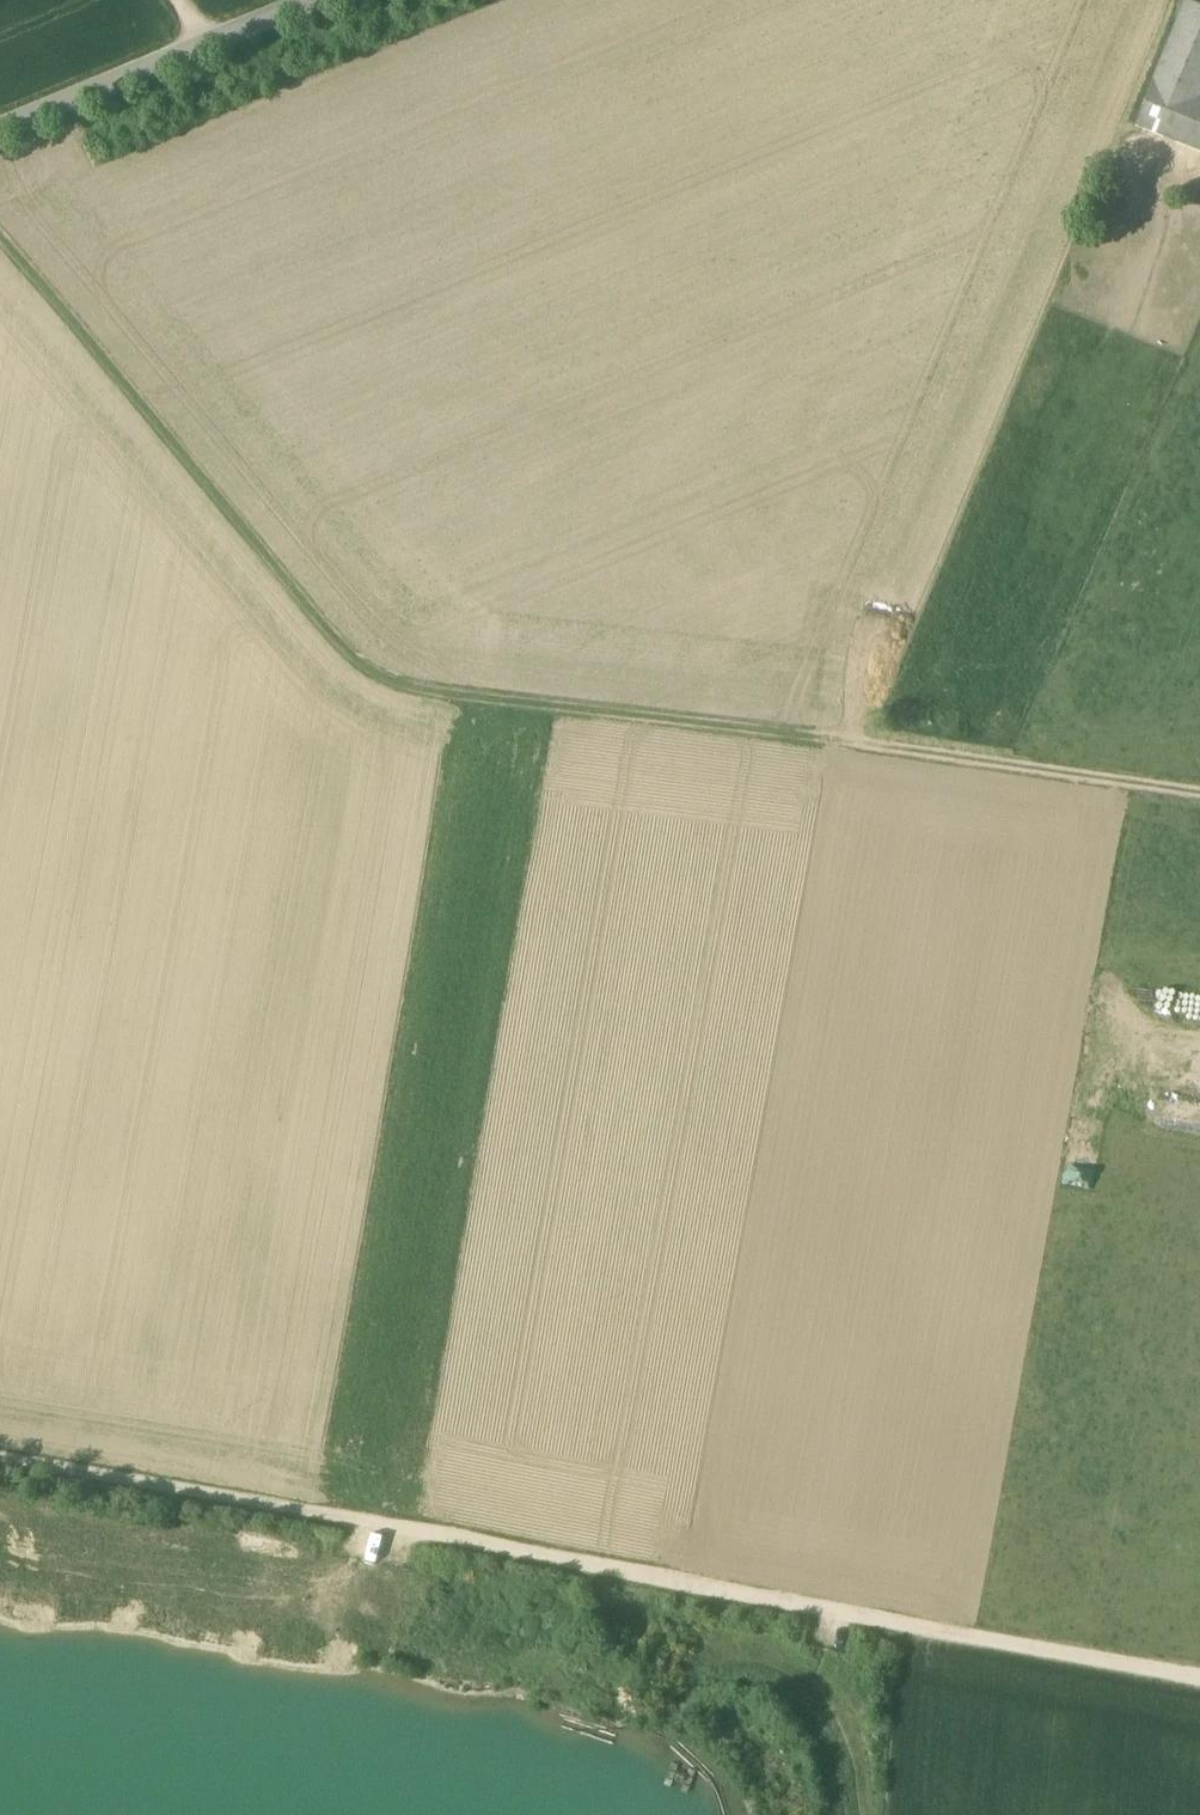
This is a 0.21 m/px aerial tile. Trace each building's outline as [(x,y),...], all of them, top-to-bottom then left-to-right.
[(1186,2),(1135,126),(1180,145),(1198,100),(1199,95),(1199,8),(1186,2)] [(1198,100),(1180,145),(1199,153),(1199,101),(1198,100)]
